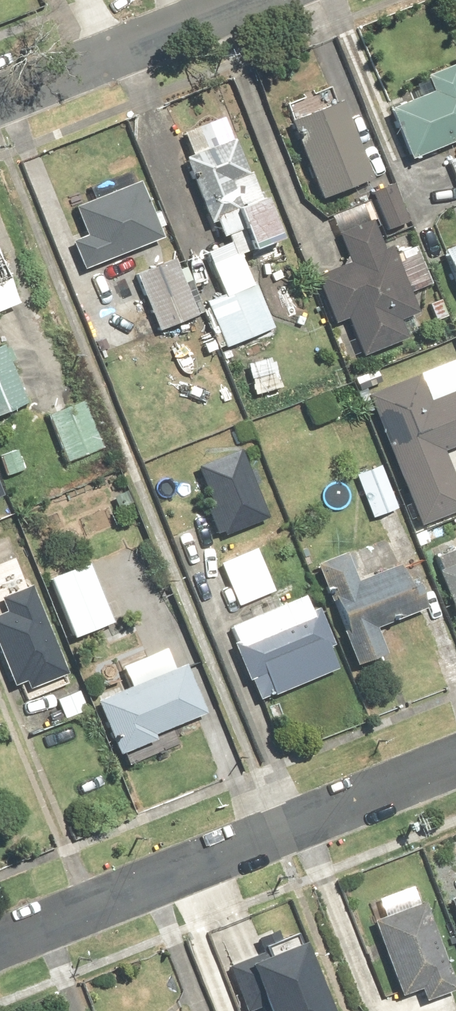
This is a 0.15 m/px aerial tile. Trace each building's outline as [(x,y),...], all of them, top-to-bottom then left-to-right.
[(429,74),(436,90),(395,107),(416,156),(455,139),(455,63),(429,74)] [(344,101),(293,121),(324,198),(374,178),(344,101)] [(194,154),(188,157),(213,222),(218,220),(224,236),(232,234),(239,254),(285,236),(268,194),(261,197),(230,115),(185,132),(194,154)] [(76,240),(88,268),(166,237),(143,180),(138,182),(133,170),(98,185),(102,196),(77,206),(89,234),(76,240)] [(394,182),(373,191),(389,230),(410,222),(394,182)] [(353,262),(320,274),(338,321),(350,316),(365,355),(408,338),(402,321),(421,314),(413,293),(437,284),(422,244),(399,253),(397,246),(386,250),(374,219),(341,231),(353,262)] [(22,302),(0,246),(0,311),(22,302)] [(447,252),(455,275),(455,248),(447,252)] [(212,255),(188,266),(207,306),(231,294),(212,255)] [(176,257),(137,273),(161,331),(200,315),(176,257)] [(278,326),(256,281),(232,293),(233,295),(209,307),(230,349),(278,326)] [(0,348),(0,414),(29,403),(6,345),(0,348)] [(372,393),(423,524),(455,511),(455,481),(445,452),(455,447),(455,392),(433,402),(422,374),(372,393)] [(84,402),(51,417),(70,463),(104,448),(84,402)] [(240,449),(200,466),(216,505),(207,508),(219,538),(268,518),(240,449)] [(382,465),(358,475),(376,518),(400,508),(382,465)] [(258,547),(223,563),(243,608),(278,592),(258,547)] [(437,558),(455,608),(455,551),(437,558)] [(351,552),(320,564),(358,664),(387,653),(378,628),(430,608),(420,583),(415,585),(407,564),(362,581),(351,552)] [(90,563),(52,579),(77,637),(114,621),(90,563)] [(0,615),(0,646),(16,684),(27,680),(31,688),(70,672),(33,585),(3,598),(9,611),(0,615)] [(312,609),(307,596),(231,627),(261,699),(339,666),(332,649),(338,647),(321,605),(312,609)] [(178,669),(169,648),(124,668),(133,686),(100,701),(123,753),(157,738),(155,734),(210,709),(189,664),(178,669)] [(89,709),(80,690),(59,700),(68,719),(89,709)] [(425,901),(405,908),(400,892),(369,903),(401,993),(421,986),(426,1002),(455,991),(455,988),(425,901)] [(230,962),(248,1010),(331,1010),(303,935),(230,962)]
